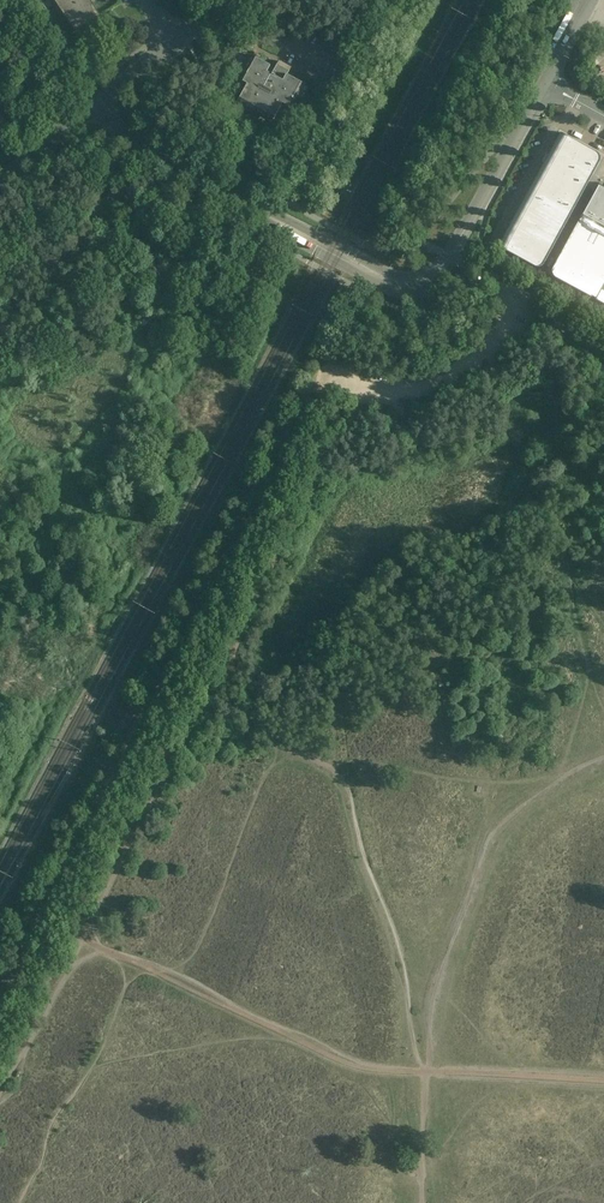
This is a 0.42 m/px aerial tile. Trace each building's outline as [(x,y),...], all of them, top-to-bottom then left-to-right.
[(48,0),(43,4),(46,9),(52,5),(48,0)] [(56,4),(66,18),(90,2),(89,0),(61,0),(56,4)] [(90,2),(66,18),(76,33),(100,17),(90,2)] [(247,85),(237,104),(242,107),(241,108),(249,112),(252,106),(256,108),(255,110),(262,114),(264,113),(267,114),(266,116),(274,121),(282,105),(289,109),(294,101),(292,100),(294,97),(300,100),(305,92),(303,91),(305,86),(287,76),(291,69),(279,62),(274,72),(269,70),(270,67),(251,57),(249,61),(248,60),(243,69),(249,72),(247,75),(246,74),(241,82),(247,85)] [(497,247),(496,248),(534,268),(537,269),(539,269),(542,268),(544,266),(600,164),(601,160),(599,157),(597,154),(559,133),(558,134),(561,136),(500,248),(497,247)] [(552,273),(552,276),(554,279),(556,281),(603,307),(603,191),(599,188),(601,184),(600,184),(553,271),(552,273)] [(392,428),(392,433),(394,433),(395,438),(404,437),(402,425),(395,426),(395,428),(392,428)]
